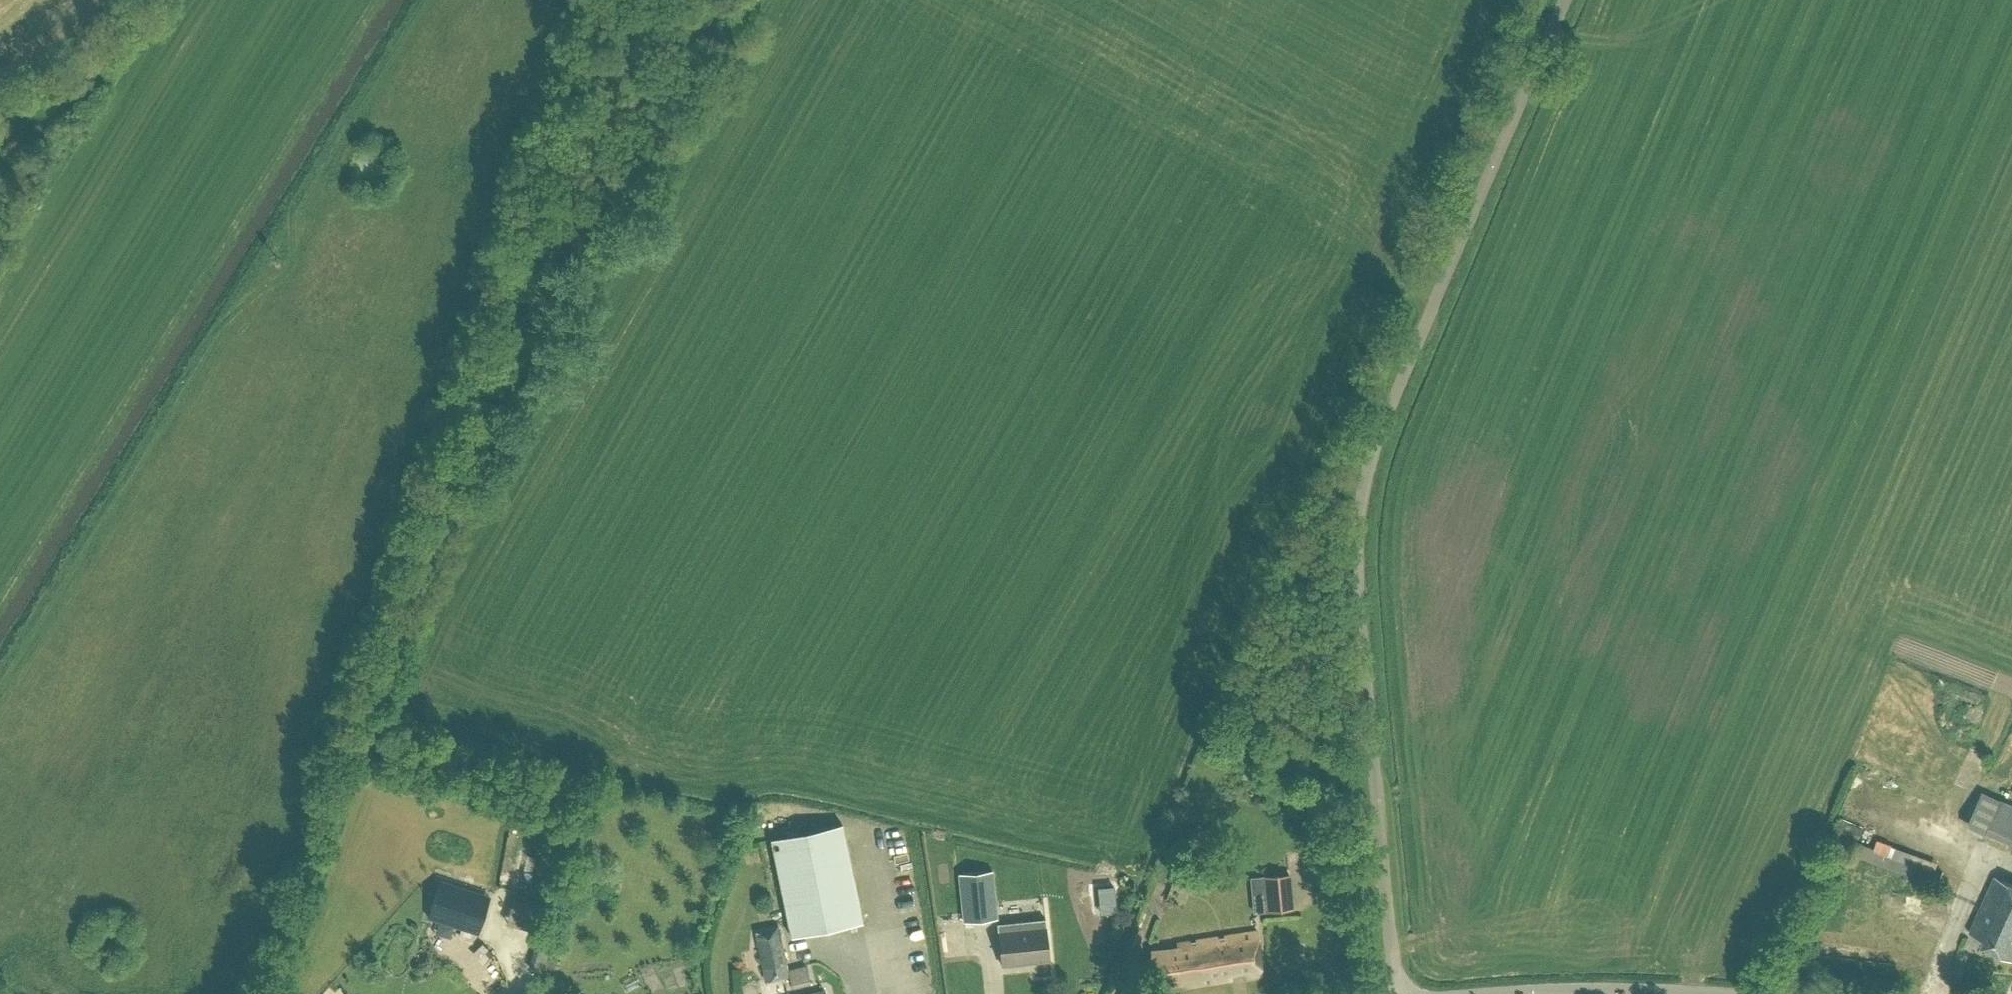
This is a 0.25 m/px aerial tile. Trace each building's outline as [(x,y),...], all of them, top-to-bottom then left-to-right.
[(1999,798),(1985,830),(2011,842),(2011,803),(1999,798)] [(1858,839),(1862,827),(1840,819),(1835,830),(1858,839)] [(790,935),(861,920),(841,822),(770,837),(790,935)] [(1885,841),(1882,848),(1855,838),(1850,849),(1909,871),(1916,853),(1885,841)] [(1199,839),(1196,847),(1206,851),(1210,843),(1199,839)] [(963,921),(997,917),(992,868),(957,872),(963,921)] [(1995,873),(1969,929),(1985,936),(1982,942),(2011,956),(2011,881),(1995,873)] [(436,900),(485,916),(492,894),(493,891),(444,875),(443,878),(436,900)] [(1265,877),(1268,912),(1294,911),(1292,875),(1265,877)] [(508,894),(500,919),(525,927),(533,902),(508,894)] [(764,980),(788,974),(777,922),(753,927),(764,980)] [(1002,964),(1049,959),(1046,926),(998,931),(1002,964)] [(1179,986),(1264,973),(1257,931),(1175,943),(1176,947),(1148,951),(1153,985),(1179,982),(1179,986)]
